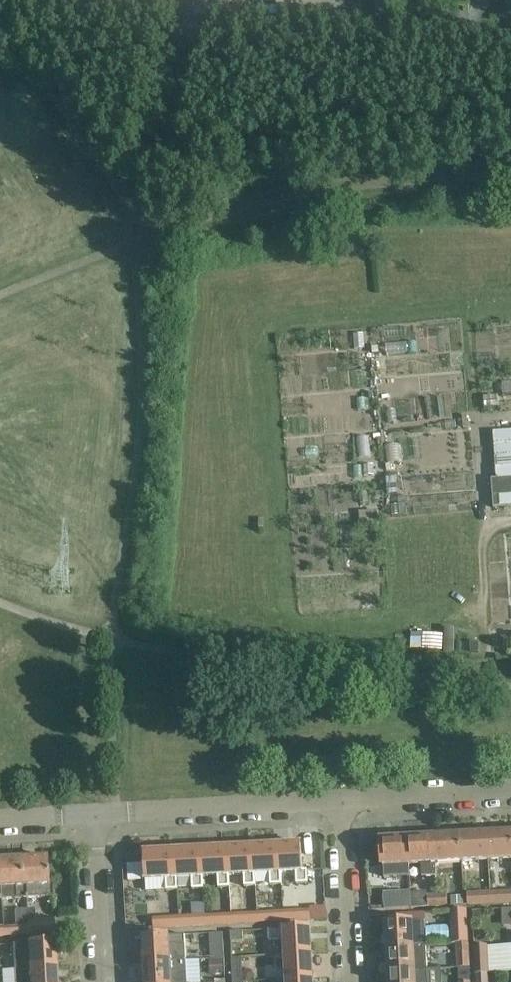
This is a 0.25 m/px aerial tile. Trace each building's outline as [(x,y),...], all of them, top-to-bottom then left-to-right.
[(491,479),(493,507),(510,506),(510,431),(493,432),(496,479),(491,479)] [(510,859),(510,833),(487,834),(488,860),(510,859)] [(460,835),(461,861),(488,860),(487,834),(460,835)] [(461,861),(460,835),(434,837),(436,876),(436,863),(461,861)] [(421,877),(436,876),(434,837),(408,838),(409,864),(421,864),(421,877)] [(410,877),(409,864),(408,838),(381,840),(382,866),(383,866),(384,878),(404,877),(410,877)] [(276,874),(281,874),(282,886),(308,885),(307,871),(302,871),(301,844),(274,845),(276,874)] [(256,887),(282,886),(281,874),(276,874),(274,845),(248,847),(250,875),(255,875),(256,887)] [(244,887),(256,887),(255,875),(250,875),(248,847),(222,848),(224,877),(229,877),(243,876),(244,887)] [(229,888),(229,877),(224,877),(222,848),(197,849),(198,878),(203,877),(217,877),(218,889),(229,888)] [(203,877),(198,878),(197,849),(171,851),(172,879),(177,879),(192,878),(192,890),(204,889),(203,877)] [(177,879),(172,879),(171,851),(144,852),(145,864),(146,880),(166,879),(167,891),(178,890),(177,879)] [(47,857),(20,859),(21,887),(27,887),(28,898),(53,897),(52,884),(48,884),(47,857)] [(20,859),(0,860),(0,888),(1,888),(2,900),(28,898),(27,887),(21,887),(20,859)] [(145,864),(127,864),(128,881),(146,880),(145,864)] [(411,908),(438,907),(437,896),(427,896),(427,892),(411,893),(411,908)] [(490,904),(510,903),(510,892),(490,893),(490,904)] [(411,893),(384,894),(384,910),(411,908),(411,893)] [(471,905),(490,904),(490,893),(467,894),(467,905),(471,905)] [(437,896),(438,907),(447,906),(446,895),(437,896)] [(463,896),(451,896),(451,906),(464,905),(463,896)] [(3,937),(29,936),(28,925),(28,921),(27,910),(15,910),(15,926),(3,927),(3,931),(3,937)] [(283,921),(310,920),(309,911),(283,912),(283,921)] [(466,911),(450,912),(452,945),(457,944),(468,944),(466,911)] [(257,923),(283,921),(283,912),(257,913),(257,923)] [(232,924),(257,923),(257,913),(231,915),(231,924),(232,924)] [(206,925),(231,924),(231,915),(205,916),(206,925)] [(179,927),(206,925),(205,916),(179,918),(179,927)] [(179,918),(153,919),(153,928),(179,927),(179,918)] [(29,936),(55,934),(55,924),(54,919),(28,921),(28,925),(29,936)] [(385,924),(386,948),(426,946),(424,921),(385,924)] [(284,955),(312,953),(310,928),(268,930),(268,940),(283,939),(284,955)] [(243,942),(243,931),(230,932),(231,942),(243,942)] [(143,937),(144,963),(185,961),(184,945),(196,944),(195,934),(143,937)] [(223,934),(210,935),(210,947),(223,946),(223,934)] [(13,944),(14,970),(30,969),(56,968),(55,942),(28,943),(13,944)] [(468,944),(457,944),(458,969),(469,968),(468,944)] [(388,972),(427,970),(426,946),(386,948),(388,972)] [(488,973),(486,946),(474,947),(476,974),(488,973)] [(312,953),(284,955),(286,980),(313,979),(312,953)] [(242,957),(232,958),(233,981),(243,981),(242,957)] [(223,959),(212,960),(212,975),(223,975),(223,959)] [(144,963),(145,981),(186,981),(185,961),(144,963)] [(56,968),(30,969),(14,970),(15,981),(57,981),(56,968)] [(427,970),(388,972),(388,981),(428,981),(427,970)]
